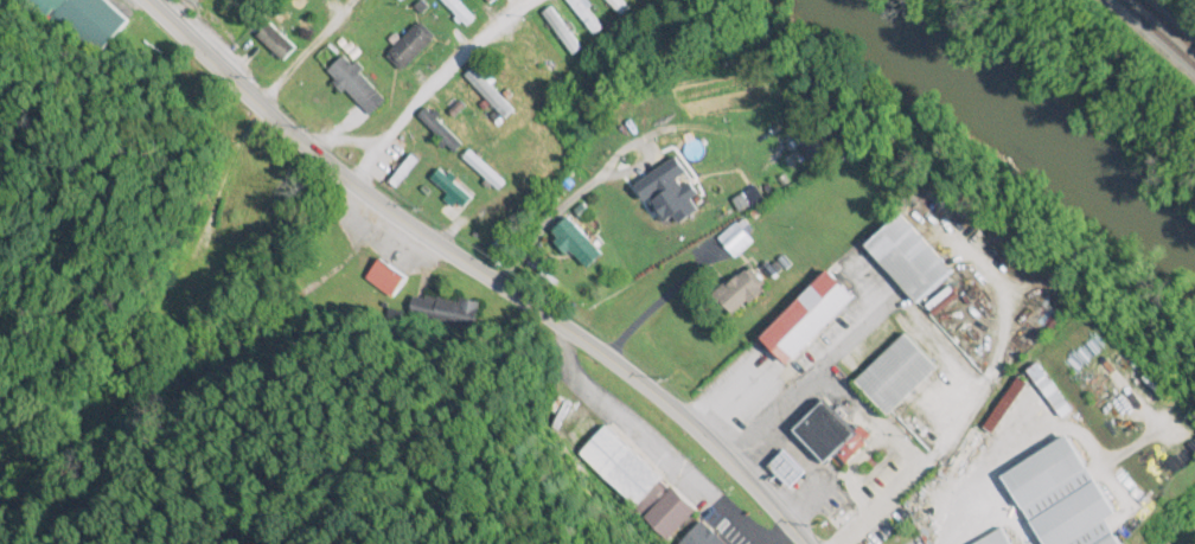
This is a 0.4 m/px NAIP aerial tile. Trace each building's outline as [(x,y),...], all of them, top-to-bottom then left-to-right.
[(307,0),(299,0),(287,12),(301,27),(318,12),(307,0)] [(468,30),(476,21),(455,0),(438,0),(468,30)] [(581,0),(567,0),(566,2),(596,37),(606,29),(581,0)] [(622,0),(605,0),(622,19),(631,10),(622,0)] [(584,50),(552,9),(542,17),(573,58),(584,50)] [(283,62),(299,46),(270,17),(254,33),(283,62)] [(434,43),(417,26),(387,57),(403,74),(434,43)] [(371,118),(387,101),(344,58),(328,74),(371,118)] [(464,80),(505,121),(514,112),(473,71),(464,80)] [(440,100),(480,144),(489,135),(449,92),(440,100)] [(456,155),(464,147),(426,111),(419,118),(456,155)] [(464,161),(499,192),(506,185),(470,153),(464,161)] [(702,207),(672,158),(641,177),(671,226),(702,207)] [(465,210),(474,199),(439,171),(430,182),(465,210)] [(956,274),(905,215),(868,248),(919,306),(956,274)] [(554,230),(585,272),(604,259),(573,216),(554,230)] [(736,260),(754,243),(737,224),(718,241),(736,260)] [(407,278),(380,260),(366,282),(393,300),(407,278)] [(766,293),(749,270),(716,295),(734,318),(766,293)] [(859,299),(832,271),(764,339),(792,366),(859,299)] [(857,384),(890,418),(941,369),(908,335),(857,384)] [(995,438),(1031,386),(1019,378),(983,429),(995,438)] [(847,465),(874,440),(864,430),(858,436),(827,404),(798,432),(830,465),(839,457),(847,465)] [(634,511),(663,482),(608,428),(580,456),(634,511)] [(1046,543),(1125,543),(1113,520),(1117,518),(1077,438),(1009,472),(1046,543)] [(1007,531),(981,543),(1014,543),(1007,531)]
